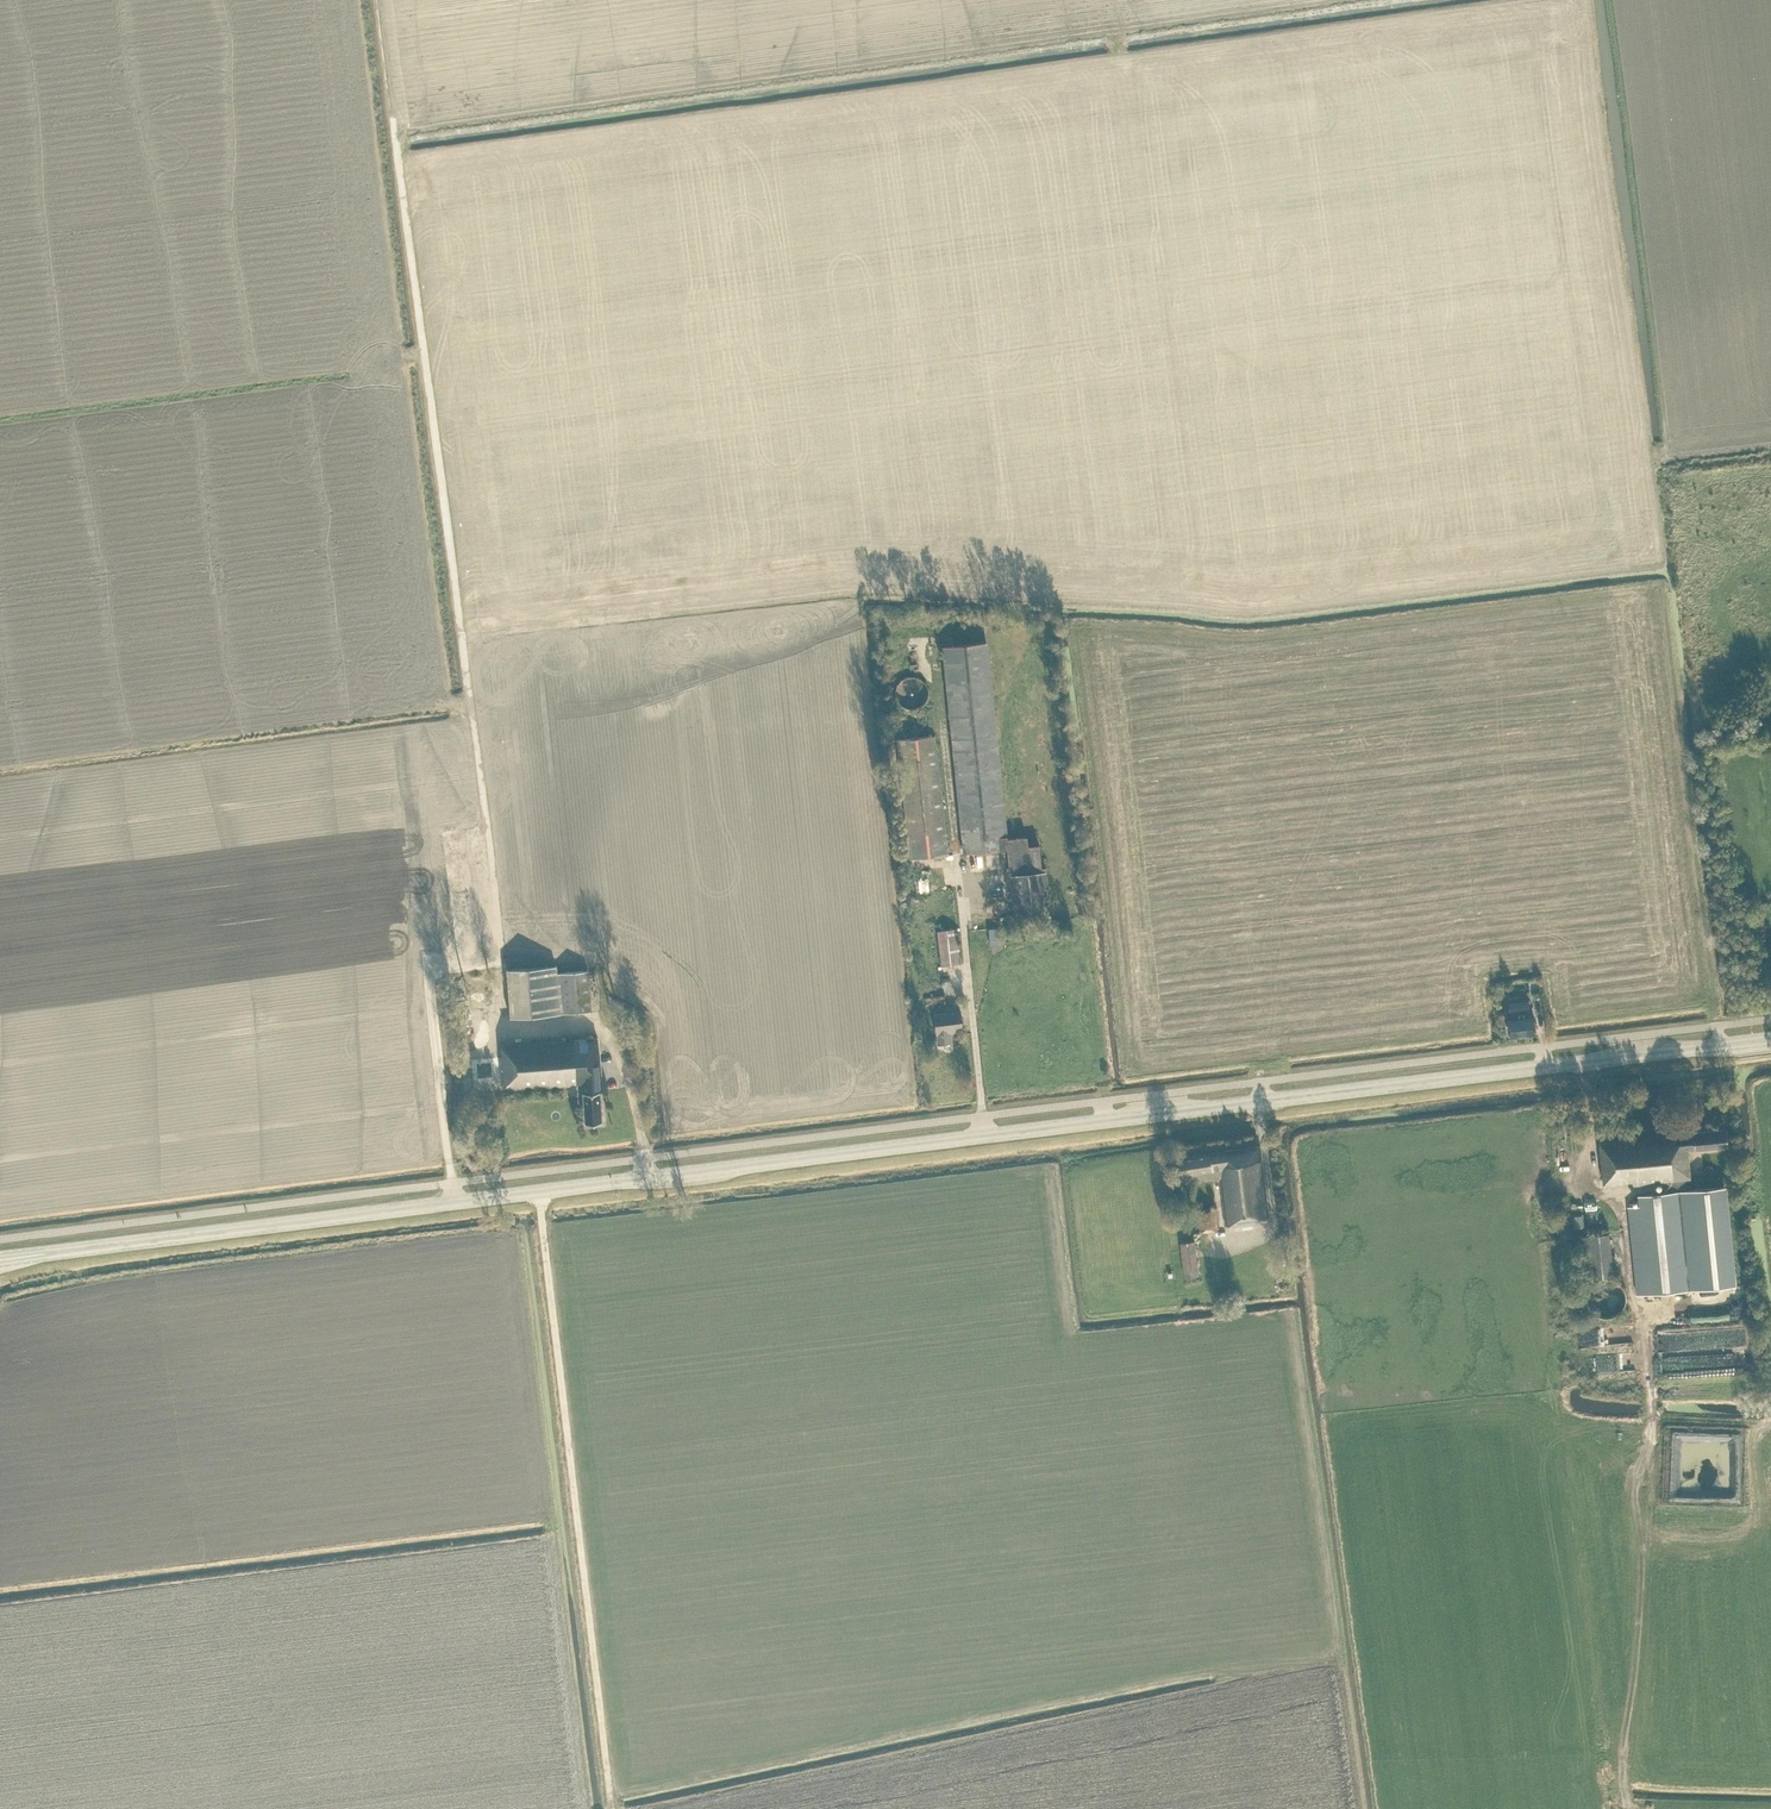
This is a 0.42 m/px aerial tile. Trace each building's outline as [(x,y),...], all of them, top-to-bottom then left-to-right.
[(941,646),(962,853),(1006,849),(1009,870),(1008,870),(1013,922),(1050,918),(1045,867),(1041,867),(1039,845),(1027,846),(1026,836),(1007,838),(987,642),(941,646)] [(948,854),(935,735),(896,740),(909,859),(948,854)] [(960,963),(952,886),(931,888),(940,965),(960,963)] [(999,924),(989,925),(991,942),(1002,941),(999,924)] [(557,972),(557,965),(505,969),(509,1017),(591,1011),(588,970),(557,972)] [(1509,1037),(1536,1033),(1534,1016),(1528,1017),(1527,1009),(1530,1008),(1529,999),(1508,1002),(1509,1012),(1512,1011),(1512,1019),(1507,1020),(1509,1037)] [(943,1006),(944,1011),(933,1013),(936,1044),(952,1043),(951,1032),(962,1031),(960,1010),(956,1010),(955,1005),(943,1006)] [(598,1094),(603,1094),(600,1052),(597,1052),(596,1039),(550,1043),(550,1041),(501,1045),(504,1089),(581,1083),(582,1095),(584,1095),(586,1124),(601,1123),(598,1094)] [(1577,1117),(1566,1118),(1567,1133),(1579,1132),(1577,1117)] [(1697,1288),(1688,1202),(1675,1203),(1673,1181),(1685,1180),(1690,1179),(1688,1151),(1729,1147),(1727,1129),(1674,1134),(1674,1132),(1600,1139),(1605,1187),(1661,1182),(1663,1195),(1639,1198),(1640,1208),(1629,1209),(1638,1294),(1697,1288)] [(1269,1219),(1268,1209),(1260,1146),(1180,1157),(1182,1174),(1184,1174),(1185,1183),(1220,1179),(1224,1209),(1227,1225),(1269,1219)] [(1673,1181),(1675,1203),(1688,1202),(1697,1288),(1737,1284),(1727,1186),(1686,1190),(1685,1180),(1673,1181)] [(1218,1229),(1215,1209),(1215,1207),(1198,1209),(1201,1231),(1218,1229)] [(1583,1230),(1586,1273),(1615,1271),(1612,1228),(1583,1230)] [(1199,1276),(1195,1240),(1180,1242),(1184,1277),(1199,1276)]
